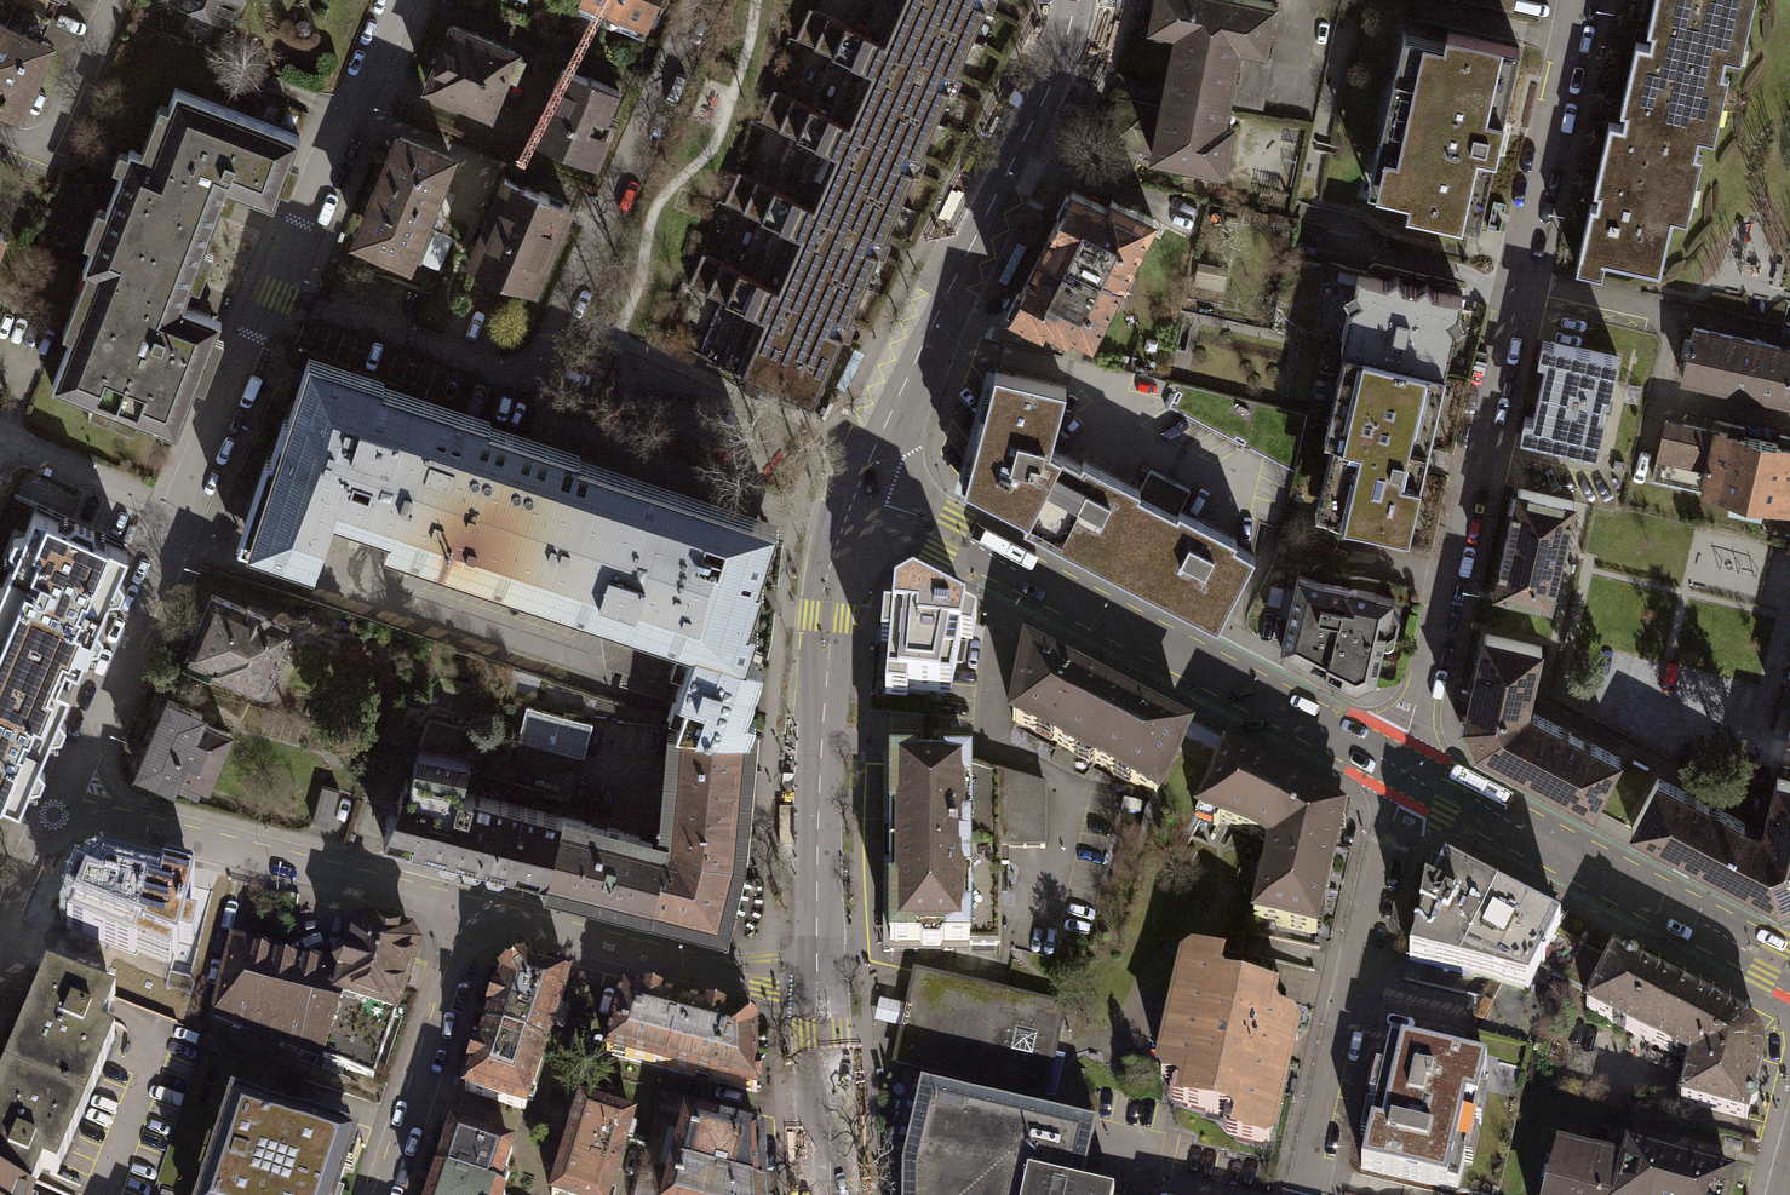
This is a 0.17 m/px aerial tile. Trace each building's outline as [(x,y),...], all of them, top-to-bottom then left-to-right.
[(57,0),(24,0),(12,27),(40,39),(57,0)] [(228,19),(236,0),(181,0),(228,19)] [(609,24),(619,0),(579,0),(575,10),(609,24)] [(609,24),(643,38),(659,0),(619,0),(609,24)] [(849,25),(809,7),(795,39),(836,56),(814,106),(774,89),(760,120),(800,138),(778,189),(738,171),(724,202),(764,219),(742,270),(702,253),(688,284),(729,301),(706,352),(701,350),(700,353),(746,373),(741,385),(772,399),(777,387),(813,402),(843,333),(835,330),(838,323),(841,317),(849,321),(879,251),(871,248),(874,242),(876,235),(884,239),(914,170),(907,166),(910,160),(912,154),(920,157),(950,87),(942,84),(945,78),(948,72),(956,75),(986,6),(978,2),(979,0),(860,0),(849,25)] [(1236,54),(1237,51),(1238,43),(1265,48),(1269,25),(1275,26),(1278,8),(1273,7),(1274,2),(1262,0),(1156,0),(1151,25),(1177,30),(1174,42),(1236,54)] [(1513,12),(1515,0),(1462,0),(1513,12)] [(1628,75),(1709,93),(1714,72),(1722,74),(1736,13),(1677,0),(1654,0),(1647,30),(1652,31),(1649,43),(1636,40),(1628,75)] [(1739,0),(1677,0),(1736,13),(1739,0)] [(0,22),(0,101),(18,109),(48,43),(40,39),(12,27),(0,22)] [(474,35),(452,26),(439,59),(431,59),(425,75),(430,81),(427,86),(490,112),(515,52),(493,43),(494,40),(475,33),(474,35)] [(1446,42),(1404,32),(1368,190),(1410,199),(1408,210),(1479,226),(1496,152),(1492,151),(1493,145),(1495,145),(1498,132),(1496,131),(1498,121),(1502,122),(1519,48),(1448,32),(1446,42)] [(1236,54),(1174,42),(1162,105),(1153,152),(1152,154),(1223,168),(1234,111),(1225,109),(1227,102),(1236,54)] [(1272,58),(1237,51),(1236,54),(1227,102),(1262,109),(1272,58)] [(619,90),(563,67),(533,139),(559,149),(561,144),(574,149),(577,158),(589,162),(600,134),(609,138),(616,121),(607,118),(619,90)] [(1695,153),(1709,93),(1628,75),(1620,110),(1625,111),(1622,123),(1609,120),(1601,154),(1682,173),(1687,152),(1695,153)] [(97,269),(183,303),(220,208),(228,188),(248,196),(248,195),(273,205),(300,136),(176,88),(150,155),(130,148),(121,170),(82,268),(95,273),(97,269)] [(1153,152),(1162,105),(1119,97),(1116,114),(1113,113),(1111,125),(1113,126),(1110,144),(1153,152)] [(407,256),(421,262),(436,230),(421,224),(436,189),(438,190),(451,158),(400,136),(395,148),(389,146),(384,158),(390,161),(377,192),(372,190),(366,202),(372,205),(358,237),(381,246),(379,252),(391,257),(394,252),(407,257),(407,256)] [(1682,173),(1601,154),(1579,253),(1660,271),(1682,173)] [(469,262),(534,290),(570,205),(506,178),(469,262)] [(1082,262),(1121,283),(1129,267),(1143,239),(1153,218),(1111,198),(1107,206),(1072,190),(1041,252),(1078,271),(1082,262)] [(455,238),(436,230),(421,262),(441,270),(455,238)] [(1143,239),(1129,267),(1146,275),(1160,247),(1143,239)] [(1078,271),(1041,252),(1010,313),(1041,329),(1044,323),(1066,335),(1070,329),(1091,340),(1121,283),(1082,262),(1078,271)] [(1341,347),(1351,306),(1361,299),(1355,289),(1358,274),(1288,258),(1271,331),(1341,347)] [(97,269),(95,273),(51,386),(85,400),(81,409),(127,427),(130,417),(177,434),(221,319),(182,304),(183,303),(97,269)] [(1386,279),(1358,273),(1358,274),(1355,289),(1361,299),(1351,306),(1341,347),(1341,348),(1364,354),(1445,373),(1455,330),(1448,319),(1459,313),(1463,297),(1434,290),(1427,279),(1416,286),(1404,283),(1398,272),(1386,279)] [(1694,327),(1682,379),(1789,403),(1789,349),(1694,327)] [(1618,356),(1551,341),(1529,438),(1596,453),(1606,411),(1603,410),(1605,398),(1608,399),(1618,356)] [(1408,533),(1445,373),(1364,354),(1358,379),(1339,375),(1325,438),(1342,442),(1341,446),(1343,446),(1335,481),(1333,480),(1332,487),(1351,492),(1345,516),(1344,515),(1344,519),(1408,533)] [(266,455),(238,543),(313,568),(332,510),(390,528),(384,545),(439,563),(637,628),(679,642),(681,638),(737,656),(746,659),(746,658),(757,625),(749,623),(763,581),(758,580),(777,522),(579,457),(580,452),(489,423),(490,418),(383,383),(384,379),(309,355),(288,417),(284,416),(271,457),(266,455)] [(964,485),(1027,517),(1061,453),(1050,447),(1066,387),(995,369),(964,485)] [(1700,489),(1741,498),(1754,439),(1714,430),(1713,431),(1660,419),(1647,477),(1700,489)] [(1741,498),(1783,508),(1789,478),(1789,447),(1754,439),(1741,498)] [(1027,517),(1124,567),(1157,502),(1138,492),(1140,488),(1083,459),(1081,463),(1061,453),(1027,517)] [(1149,469),(1140,488),(1138,492),(1157,502),(1178,513),(1180,509),(1189,490),(1149,469)] [(1575,501),(1518,488),(1494,592),(1551,605),(1575,501)] [(1178,513),(1157,502),(1124,567),(1221,618),(1255,553),(1234,542),(1237,538),(1180,509),(1178,513)] [(61,674),(65,664),(77,669),(87,645),(98,644),(102,633),(96,625),(109,595),(119,594),(124,583),(117,575),(127,552),(95,539),(93,527),(75,520),(66,526),(35,513),(25,535),(15,536),(10,548),(16,556),(4,585),(0,586),(0,648),(61,674)] [(1350,586),(1298,574),(1281,648),(1293,655),(1296,649),(1307,651),(1305,661),(1315,666),(1325,668),(1325,671),(1355,687),(1376,677),(1386,634),(1396,628),(1397,617),(1399,617),(1399,613),(1393,602),(1394,596),(1376,592),(1374,588),(1357,584),(1356,585),(1353,584),(1350,586)] [(893,622),(884,621),(881,650),(890,650),(885,702),(906,704),(908,691),(950,695),(960,645),(972,647),(976,627),(947,611),(951,603),(934,594),(929,603),(913,593),(894,604),(893,622)] [(213,595),(184,664),(210,676),(213,669),(263,690),(290,628),(266,617),(267,614),(248,606),(247,609),(213,595)] [(680,715),(676,728),(749,734),(754,716),(746,713),(763,664),(746,658),(746,659),(737,656),(681,638),(679,642),(637,628),(619,681),(684,703),(680,715)] [(1507,765),(1531,719),(1529,718),(1520,713),(1523,701),(1529,703),(1541,646),(1485,634),(1464,723),(1459,726),(1471,751),(1477,749),(1507,765)] [(61,674),(0,648),(0,798),(19,806),(29,782),(39,781),(44,771),(38,762),(50,733),(60,732),(65,721),(59,713),(68,689),(56,684),(61,674)] [(1114,738),(1131,706),(1030,654),(1025,663),(1020,664),(1015,685),(1020,689),(1013,721),(1093,762),(1107,735),(1114,738)] [(168,699),(138,770),(173,785),(178,772),(207,783),(228,733),(200,720),(203,713),(168,699)] [(1107,735),(1093,762),(1157,795),(1187,735),(1184,734),(1183,728),(1167,720),(1162,723),(1131,706),(1114,738),(1107,735)] [(592,724),(527,707),(518,739),(584,756),(592,724)] [(1531,719),(1507,765),(1593,809),(1620,757),(1533,712),(1529,718),(1531,719)] [(429,716),(418,745),(470,758),(477,728),(429,716)] [(667,821),(740,828),(749,734),(676,728),(667,821)] [(546,880),(562,816),(462,791),(470,758),(418,745),(410,778),(406,777),(384,838),(463,858),(462,863),(465,868),(475,870),(480,868),(481,863),(546,880)] [(1293,828),(1308,799),(1225,756),(1197,809),(1270,848),(1271,848),(1284,823),(1293,828)] [(890,764),(890,946),(920,946),(923,952),(940,952),(943,946),(969,946),(969,945),(1000,945),(1000,848),(1045,848),(1045,786),(970,764),(970,763),(890,764)] [(1744,821),(1717,873),(1777,904),(1780,910),(1789,905),(1789,780),(1777,776),(1765,824),(1771,826),(1767,841),(1758,836),(1761,830),(1744,821)] [(1631,829),(1717,873),(1744,821),(1658,777),(1631,829)] [(340,790),(323,785),(313,821),(330,826),(340,790)] [(1284,823),(1271,848),(1270,848),(1253,921),(1316,935),(1343,817),(1308,799),(1293,828),(1284,823)] [(640,836),(562,816),(546,880),(624,900),(637,903),(650,906),(664,849),(651,846),(650,845),(652,839),(640,836)] [(737,856),(740,828),(667,821),(664,849),(650,906),(720,924),(724,912),(736,915),(746,879),(733,876),(737,856)] [(164,877),(106,862),(90,870),(66,926),(134,952),(139,940),(177,954),(180,945),(191,947),(197,925),(185,922),(195,885),(191,883),(193,875),(166,868),(164,877)] [(1560,928),(1445,870),(1420,917),(1424,919),(1410,960),(1528,990),(1539,969),(1555,938),(1560,928)] [(234,941),(214,1016),(373,1079),(414,953),(414,950),(413,947),(412,943),(409,940),(404,937),(354,925),(350,927),(346,942),(348,946),(351,947),(348,959),(343,958),(336,962),(334,967),(234,941)] [(1583,952),(1555,938),(1539,969),(1566,983),(1583,952)] [(1593,997),(1609,966),(1583,952),(1566,983),(1593,997)] [(1652,1044),(1680,990),(1636,968),(1635,963),(1632,960),(1627,959),(1623,961),(1614,957),(1609,966),(1593,997),(1587,1010),(1652,1044)] [(1236,1140),(1262,1146),(1269,1141),(1290,1049),(1297,1045),(1293,1038),(1294,1032),(1290,1025),(1273,1021),(1269,1014),(1272,999),(1220,987),(1215,980),(1218,965),(1193,959),(1186,964),(1184,973),(1177,977),(1181,984),(1161,1073),(1166,1081),(1182,1084),(1186,1091),(1183,1107),(1236,1118),(1240,1125),(1236,1140)] [(484,1032),(544,1052),(568,979),(522,967),(501,977),(484,1032)] [(916,972),(895,1062),(1044,1096),(1064,1006),(916,972)] [(46,974),(4,1073),(86,1107),(114,1040),(100,1034),(114,1000),(46,974)] [(1680,990),(1652,1044),(1690,1064),(1681,1102),(1747,1119),(1763,1055),(1762,1045),(1760,1040),(1755,1032),(1746,1025),(1680,990)] [(606,1053),(673,1071),(689,1009),(622,992),(606,1053)] [(689,1009),(673,1071),(756,1092),(756,1086),(757,1086),(754,1040),(742,1022),(689,1009)] [(544,1052),(484,1032),(465,1091),(525,1111),(544,1052)] [(1487,1066),(1390,1043),(1384,1071),(1377,1069),(1370,1097),(1378,1099),(1375,1109),(1368,1107),(1360,1140),(1368,1142),(1362,1169),(1457,1191),(1464,1161),(1472,1163),(1478,1135),(1471,1134),(1474,1123),(1480,1124),(1487,1093),(1481,1092),(1487,1066)] [(4,1073),(0,1083),(0,1191),(9,1194),(32,1194),(43,1170),(56,1176),(86,1107),(4,1073)] [(1092,1192),(1082,1189),(1096,1127),(921,1087),(902,1169),(901,1194),(1106,1194),(1092,1192)] [(233,1103),(203,1194),(336,1194),(354,1143),(233,1103)] [(581,1103),(551,1194),(609,1194),(633,1120),(581,1103)] [(673,1169),(763,1192),(759,1137),(687,1118),(673,1169)] [(437,1174),(498,1194),(513,1150),(452,1130),(437,1174)] [(1626,1170),(1558,1152),(1546,1194),(1619,1194),(1626,1170)] [(1731,1181),(1630,1155),(1626,1170),(1619,1194),(1727,1194),(1731,1181)] [(763,1192),(673,1169),(667,1194),(763,1194),(763,1192)] [(498,1194),(437,1174),(430,1194),(500,1194),(498,1194)]
